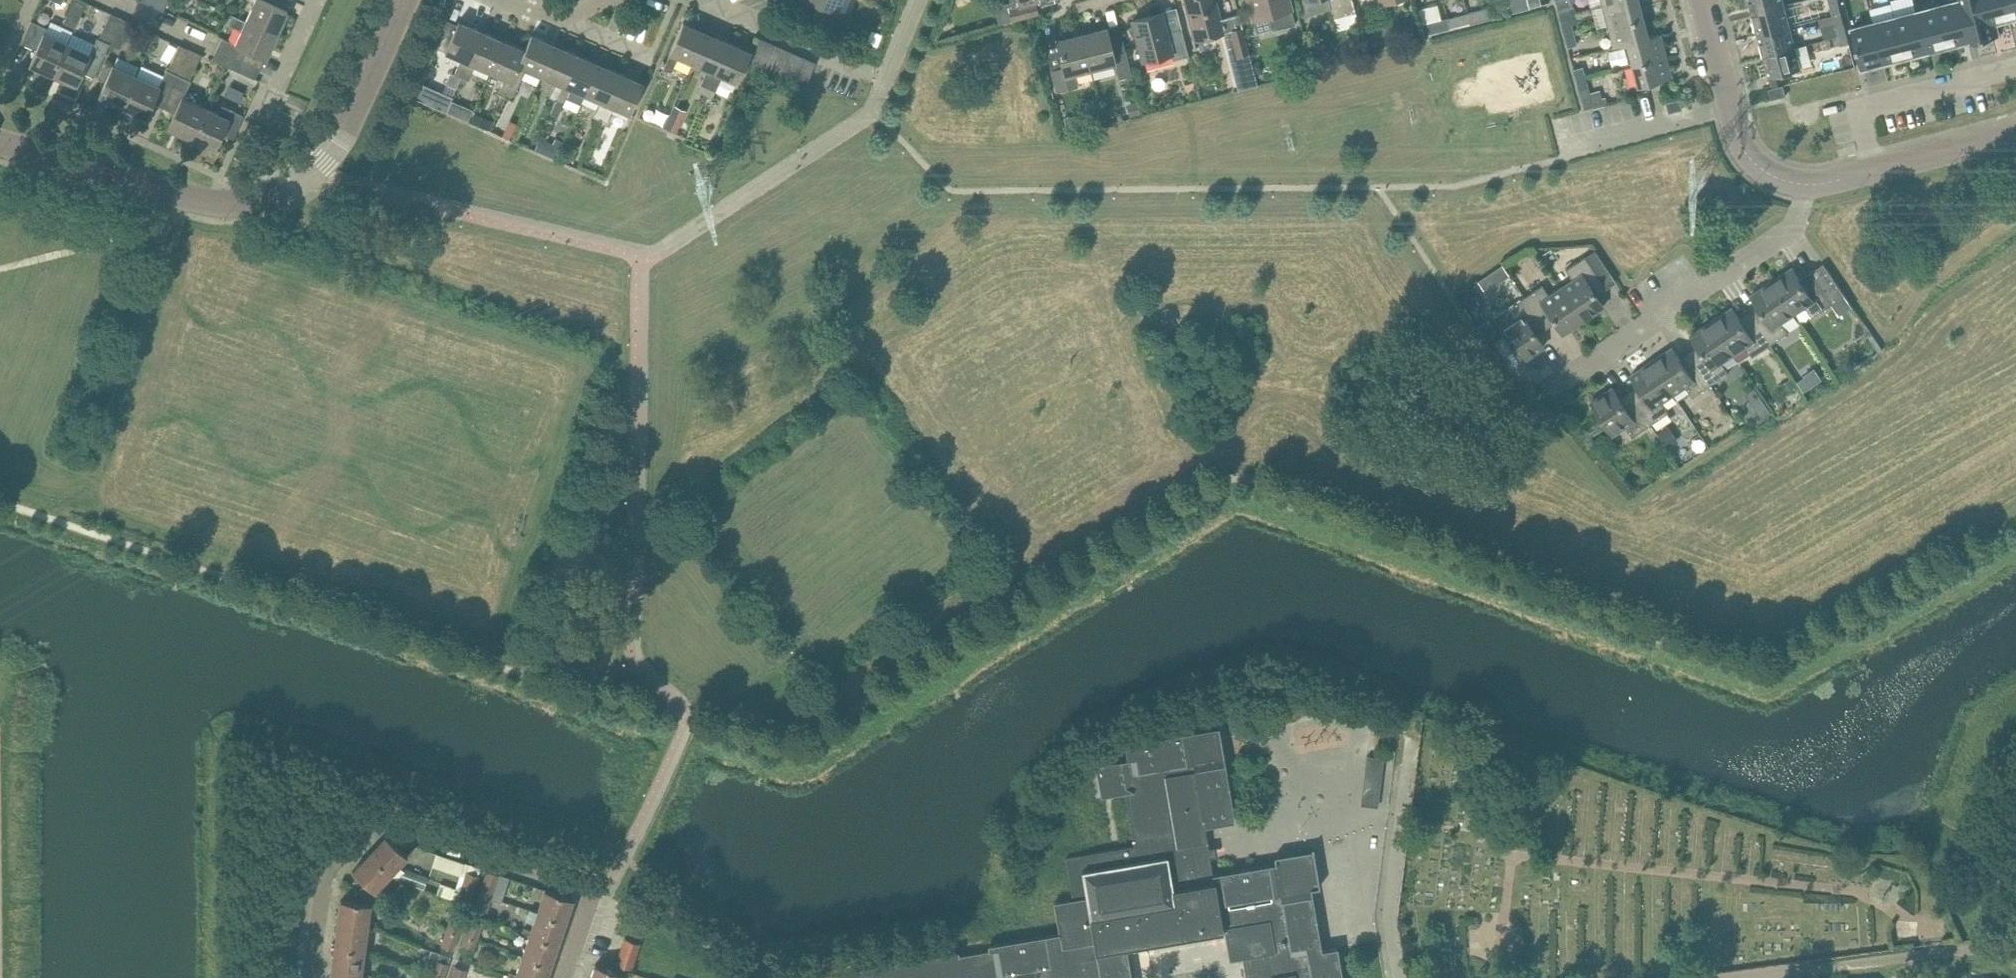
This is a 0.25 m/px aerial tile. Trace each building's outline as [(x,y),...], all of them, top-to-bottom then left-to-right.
[(75,28),(86,3),(80,0),(74,0),(63,23),(75,28)] [(164,11),(169,0),(144,0),(143,2),(164,11)] [(247,23),(277,36),(288,12),(270,3),(263,0),(256,0),(247,23)] [(820,5),(814,18),(839,28),(844,14),(837,11),(841,0),(808,0),(820,5)] [(1044,0),(1018,0),(1020,5),(1011,7),(1014,20),(1038,14),(1035,2),(1044,0)] [(1188,16),(1195,41),(1224,33),(1217,8),(1215,0),(1184,0),(1188,16)] [(1253,20),(1268,16),(1272,30),(1296,24),(1293,15),(1289,0),(1248,0),(1253,20)] [(1333,18),(1356,12),(1353,0),(1328,0),(1333,18)] [(1509,13),(1518,11),(1515,0),(1506,0),(1509,13)] [(1608,26),(1642,17),(1637,0),(1622,0),(1603,5),(1608,26)] [(1753,14),(1784,6),(1783,0),(1749,0),(1753,14)] [(1833,15),(1842,12),(1838,0),(1829,0),(1833,15)] [(1943,4),(1953,44),(1968,40),(1969,42),(1976,41),(1966,0),(1958,0),(1943,4)] [(1976,41),(1999,35),(1995,21),(1990,0),(1966,0),(1976,41)] [(1995,21),(2015,16),(2015,8),(2014,0),(1990,0),(1995,21)] [(1943,4),(1920,10),(1931,49),(1953,44),(1943,4)] [(1753,14),(1758,35),(1790,27),(1784,6),(1753,14)] [(1486,8),(1468,13),(1471,24),(1490,19),(1486,8)] [(1920,10),(1898,16),(1908,55),(1931,49),(1920,10)] [(1468,13),(1448,18),(1451,29),(1471,24),(1468,13)] [(67,44),(53,75),(77,86),(83,72),(95,77),(110,44),(121,19),(110,14),(99,39),(90,55),(67,44)] [(1137,41),(1143,60),(1171,52),(1173,60),(1189,56),(1186,48),(1181,28),(1167,32),(1162,14),(1132,21),(1137,41)] [(224,38),(218,51),(259,70),(265,58),(266,59),(277,36),(247,23),(232,15),(227,25),(242,33),(237,45),(224,38)] [(1898,16),(1875,22),(1886,61),(1908,55),(1898,16)] [(1608,26),(1614,46),(1626,43),(1647,38),(1642,17),(1608,26)] [(1451,29),(1448,18),(1427,24),(1430,35),(1451,29)] [(131,24),(121,19),(110,44),(120,48),(131,24)] [(30,64),(53,75),(67,44),(45,34),(48,28),(31,21),(21,43),(36,50),(30,64)] [(455,74),(461,77),(481,31),(459,21),(445,52),(461,59),(455,74)] [(678,57),(693,63),(706,32),(683,22),(670,53),(671,53),(664,69),(671,72),(678,57)] [(1886,61),(1875,22),(1852,28),(1862,67),(1886,61)] [(1836,25),(1839,36),(1847,34),(1845,23),(1836,25)] [(1562,28),(1564,37),(1574,35),(1571,25),(1562,28)] [(1230,31),(1236,56),(1249,53),(1243,27),(1230,31)] [(1758,35),(1764,56),(1795,48),(1790,27),(1758,35)] [(1107,28),(1082,35),(1090,69),(1115,62),(1119,78),(1132,75),(1130,71),(1125,51),(1113,54),(1107,28)] [(870,30),(865,43),(876,47),(881,34),(870,30)] [(476,65),(490,71),(503,40),(481,31),(461,77),(469,81),(476,65)] [(701,85),(709,88),(729,42),(706,32),(693,63),(708,69),(701,85)] [(1659,34),(1647,38),(1626,43),(1632,65),(1665,56),(1659,34)] [(1847,34),(1839,36),(1841,46),(1850,44),(1847,34)] [(519,66),(520,66),(527,69),(541,75),(554,44),(532,35),(525,50),(526,50),(519,66)] [(1090,69),(1082,35),(1056,41),(1063,67),(1050,70),(1056,92),(1075,87),(1078,87),(1075,72),(1090,69)] [(1574,35),(1564,37),(1567,48),(1577,45),(1574,35)] [(750,60),(762,65),(771,43),(759,38),(750,60)] [(514,81),(520,66),(519,66),(526,50),(525,50),(503,40),(490,71),(505,78),(499,93),(506,97),(513,81),(514,81)] [(729,42),(709,88),(715,91),(722,76),(738,83),(751,52),(729,42)] [(762,65),(772,70),(782,48),(771,43),(762,65)] [(549,97),(556,100),(576,54),(554,44),(541,75),(556,82),(549,97)] [(153,103),(164,108),(191,50),(180,45),(168,70),(167,70),(159,86),(136,76),(122,107),(146,118),(153,103)] [(772,70),(783,75),(793,53),(782,48),(772,70)] [(1795,48),(1764,56),(1769,77),(1801,69),(1795,48)] [(168,128),(191,138),(205,107),(183,98),(191,81),(190,80),(201,55),(191,50),(164,108),(175,113),(168,128)] [(259,70),(218,51),(214,60),(255,79),(259,70)] [(783,75),(794,80),(804,58),(793,53),(783,75)] [(584,94),(585,95),(599,64),(576,54),(556,100),(564,104),(566,98),(580,105),(584,94)] [(99,96),(122,107),(136,76),(135,75),(139,66),(117,56),(113,66),(106,62),(98,79),(105,82),(99,96)] [(1665,56),(1632,65),(1632,67),(1637,86),(1671,78),(1665,56)] [(804,58),(794,80),(806,85),(816,63),(804,58)] [(593,117),(601,120),(621,74),(599,64),(585,95),(600,101),(593,117)] [(1574,69),(1576,79),(1585,77),(1582,66),(1574,69)] [(1255,73),(1234,79),(1238,90),(1258,85),(1255,73)] [(621,74),(601,120),(608,123),(614,108),(630,114),(644,83),(621,74)] [(1585,77),(1576,79),(1584,109),(1593,107),(1593,109),(1606,105),(1605,97),(1601,98),(1600,91),(1589,93),(1585,77)] [(513,81),(506,97),(513,100),(520,84),(514,81),(513,81)] [(1769,89),(1772,100),(1786,96),(1784,85),(1769,89)] [(433,88),(426,103),(446,111),(452,96),(433,88)] [(1665,103),(1668,114),(1682,110),(1680,99),(1665,103)] [(205,107),(191,138),(215,150),(223,133),(234,138),(244,115),(222,105),(218,114),(205,107)] [(474,112),(470,122),(490,131),(494,121),(474,112)] [(1578,245),(1585,257),(1607,289),(1617,284),(1591,244),(1578,245)] [(1572,280),(1561,287),(1583,321),(1604,307),(1592,290),(1602,283),(1591,267),(1585,257),(1566,269),(1572,280)] [(1792,267),(1772,281),(1794,314),(1806,307),(1813,317),(1845,295),(1827,269),(1804,284),(1792,267)] [(1763,312),(1753,318),(1771,345),(1789,333),(1782,322),(1794,314),(1772,281),(1751,295),(1763,312)] [(1542,285),(1524,297),(1542,324),(1551,317),(1562,334),(1583,321),(1561,287),(1549,295),(1542,285)] [(1542,324),(1524,297),(1506,309),(1513,319),(1500,328),(1523,361),(1544,347),(1532,330),(1542,324)] [(1733,307),(1712,321),(1734,354),(1746,347),(1753,357),(1771,345),(1753,318),(1744,324),(1733,307)] [(1703,352),(1693,358),(1711,385),(1729,373),(1723,362),(1734,354),(1712,321),(1691,335),(1703,352)] [(1673,347),(1652,361),(1674,394),(1686,386),(1693,397),(1711,385),(1693,358),(1684,364),(1673,347)] [(1643,392),(1633,398),(1651,425),(1669,412),(1662,402),(1674,394),(1652,361),(1631,375),(1643,392)] [(1651,425),(1633,398),(1624,404),(1613,387),(1592,401),(1614,435),(1626,426),(1633,437),(1651,425)] [(1125,945),(1224,928),(1230,960),(1250,956),(1254,977),(1342,977),(1337,948),(1321,951),(1310,889),(1320,888),(1312,850),(1274,857),(1276,865),(1212,875),(1214,885),(1200,887),(1192,843),(1195,842),(1193,828),(1234,821),(1218,729),(1124,745),(1126,761),(1097,766),(1102,795),(1124,791),(1134,846),(1066,858),(1074,901),(1053,904),(1060,933),(989,945),(990,951),(960,956),(856,969),(857,977),(1131,977),(1125,945)] [(1361,805),(1378,807),(1384,758),(1367,756),(1361,805)] [(347,977),(395,977),(406,928),(461,947),(472,918),(459,915),(462,905),(473,908),(479,887),(373,857),(347,977)] [(616,963),(631,968),(640,943),(625,938),(616,963)] [(591,977),(623,977),(624,974),(595,964),(591,977)]
